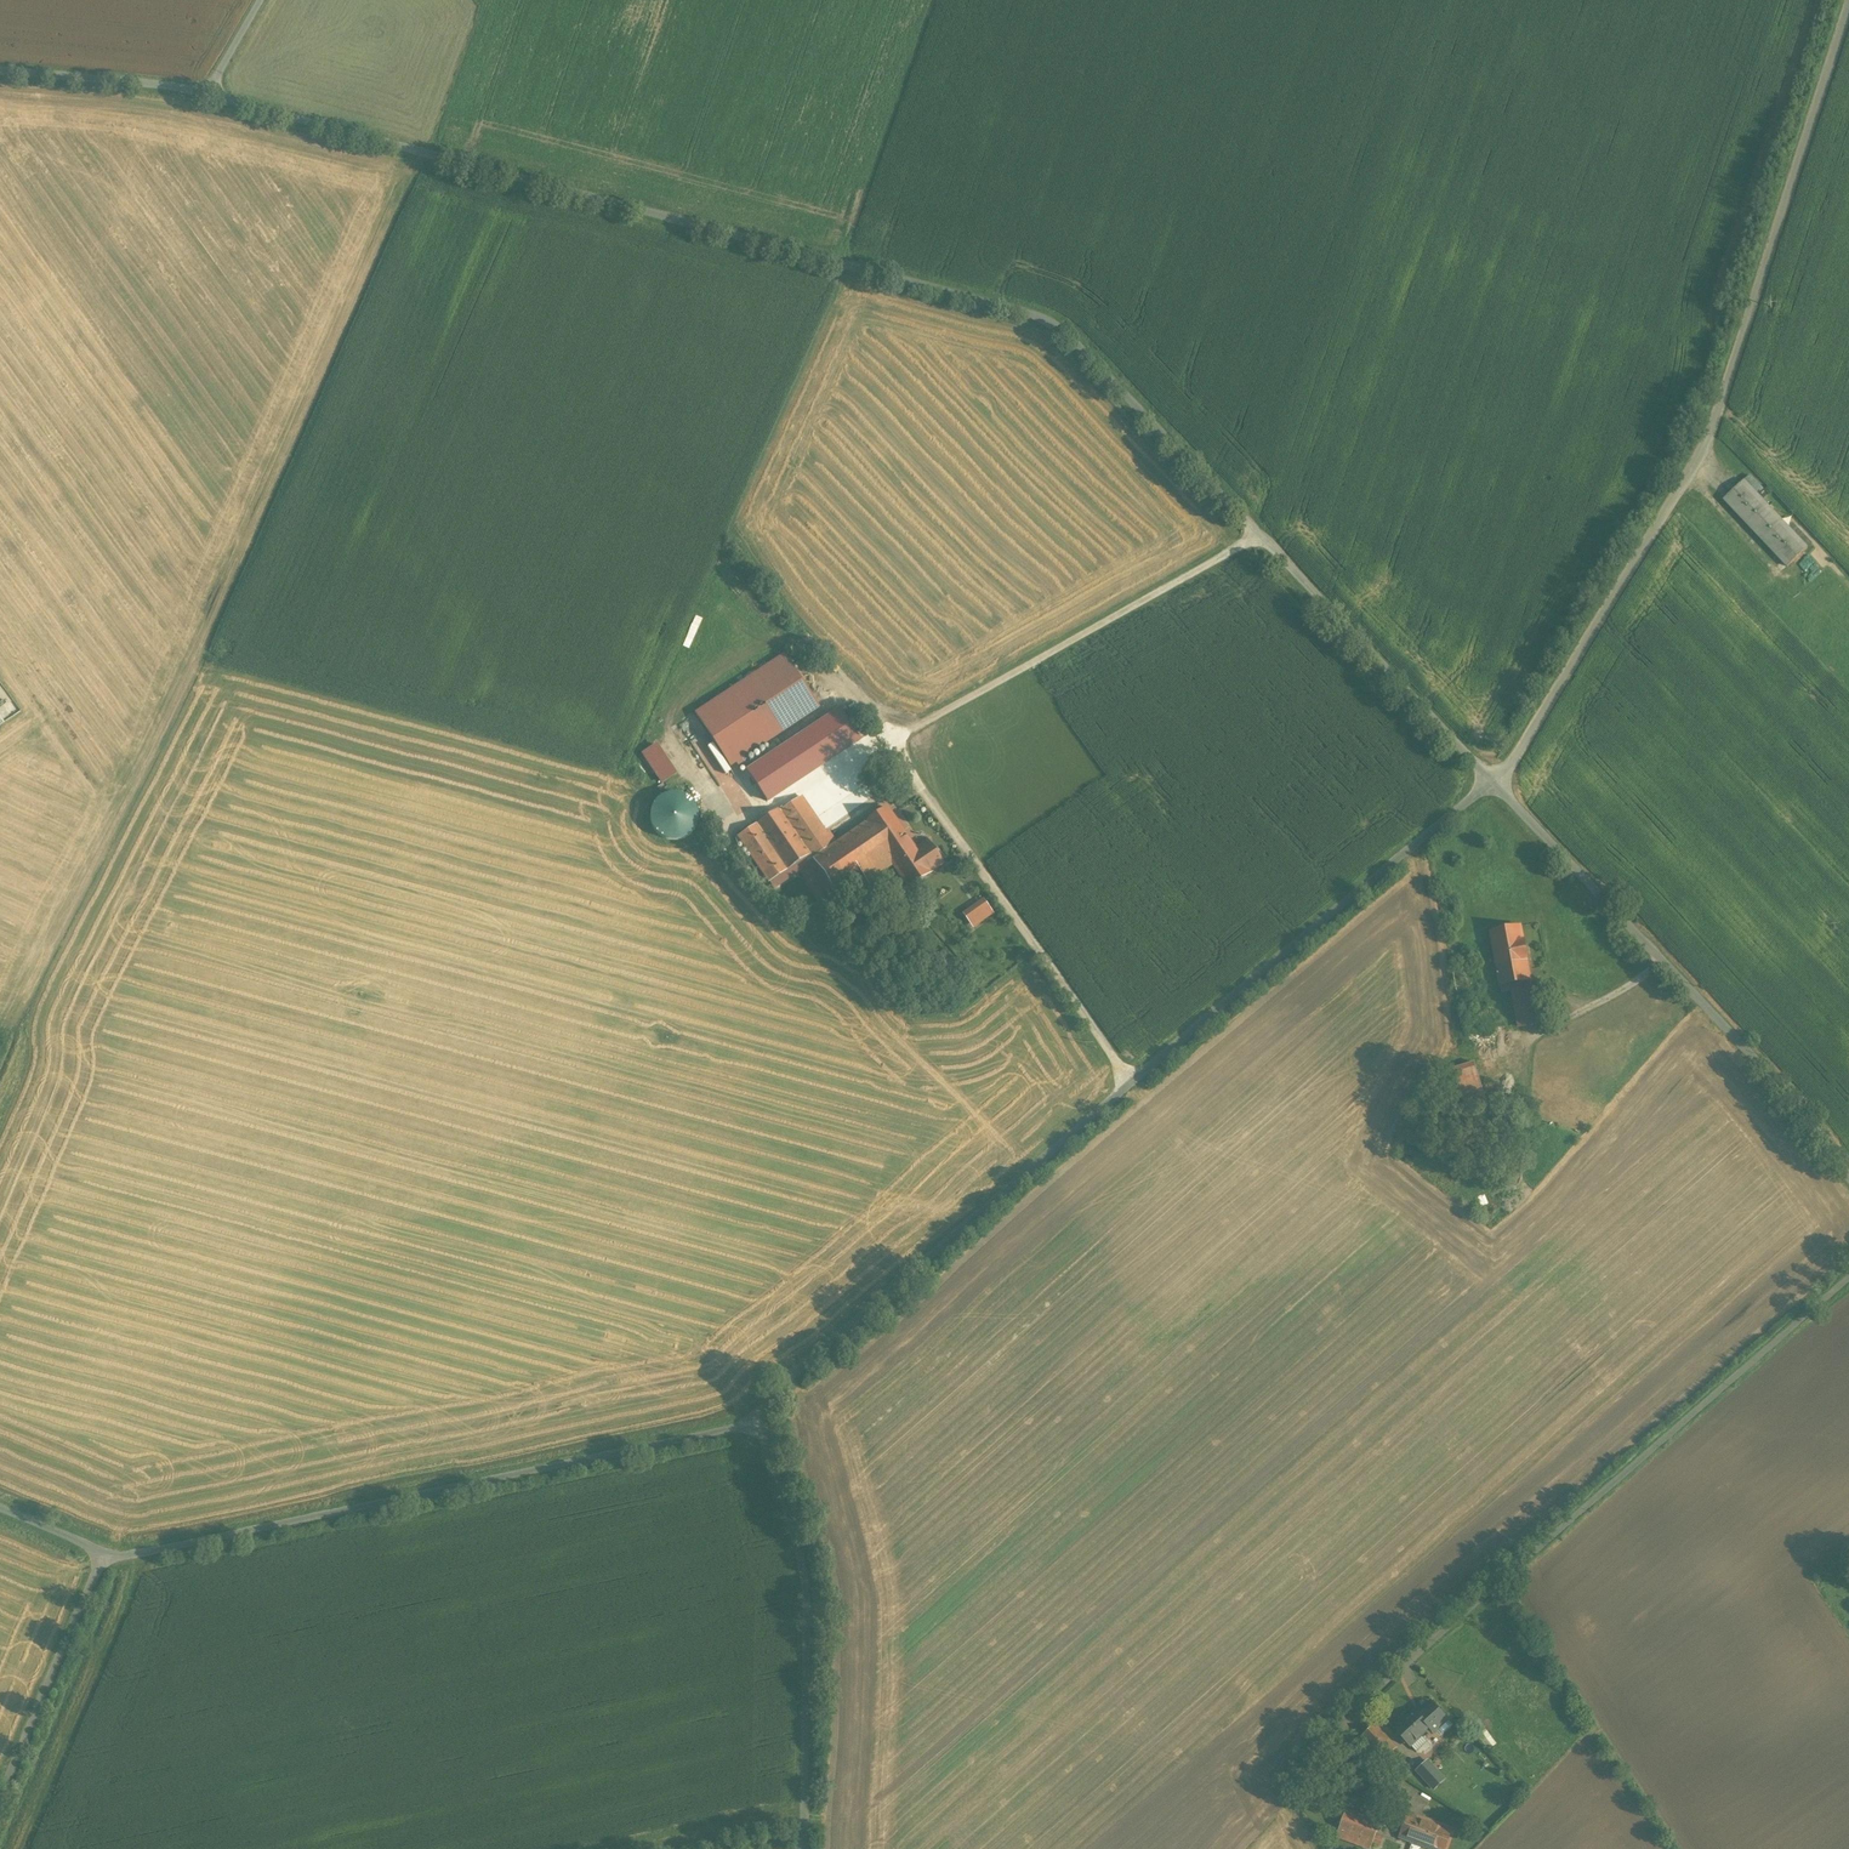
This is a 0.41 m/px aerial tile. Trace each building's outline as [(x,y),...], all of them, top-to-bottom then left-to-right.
[(1768,496),(1748,474),(1719,500),(1784,570),(1812,545),(1793,525),(1789,529),(1763,500),(1768,496)] [(821,696),(789,646),(698,705),(730,755),(821,696)] [(705,721),(693,722),(694,737),(706,737),(705,721)] [(842,746),(825,721),(758,766),(775,791),(842,746)] [(643,751),(663,782),(680,772),(660,741),(643,751)] [(715,743),(702,752),(718,778),(732,769),(715,743)] [(685,782),(680,781),(672,782),(662,787),(657,794),(654,801),(654,809),(656,815),(661,822),(666,826),(674,829),(682,828),(690,826),(695,822),(700,815),(702,804),(698,793),(693,786),(685,782)] [(837,828),(808,785),(742,831),(771,872),(816,841),(844,881),(871,863),(877,872),(891,863),(909,889),(955,857),(931,823),(921,830),(893,789),(837,828)] [(1528,917),(1494,924),(1512,1019),(1546,1012),(1528,917)] [(906,931),(893,945),(903,955),(916,942),(906,931)] [(1455,1711),(1433,1691),(1423,1701),(1418,1696),(1397,1718),(1417,1738),(1434,1720),(1440,1726),(1455,1711)] [(1395,1730),(1380,1716),(1368,1728),(1383,1743),(1395,1730)] [(1492,1748),(1500,1741),(1488,1727),(1480,1734),(1492,1748)] [(1451,1769),(1434,1751),(1421,1764),(1438,1781),(1451,1769)] [(1388,1814),(1352,1799),(1340,1829),(1376,1844),(1388,1814)] [(1456,1820),(1413,1804),(1403,1830),(1446,1846),(1456,1820)]
